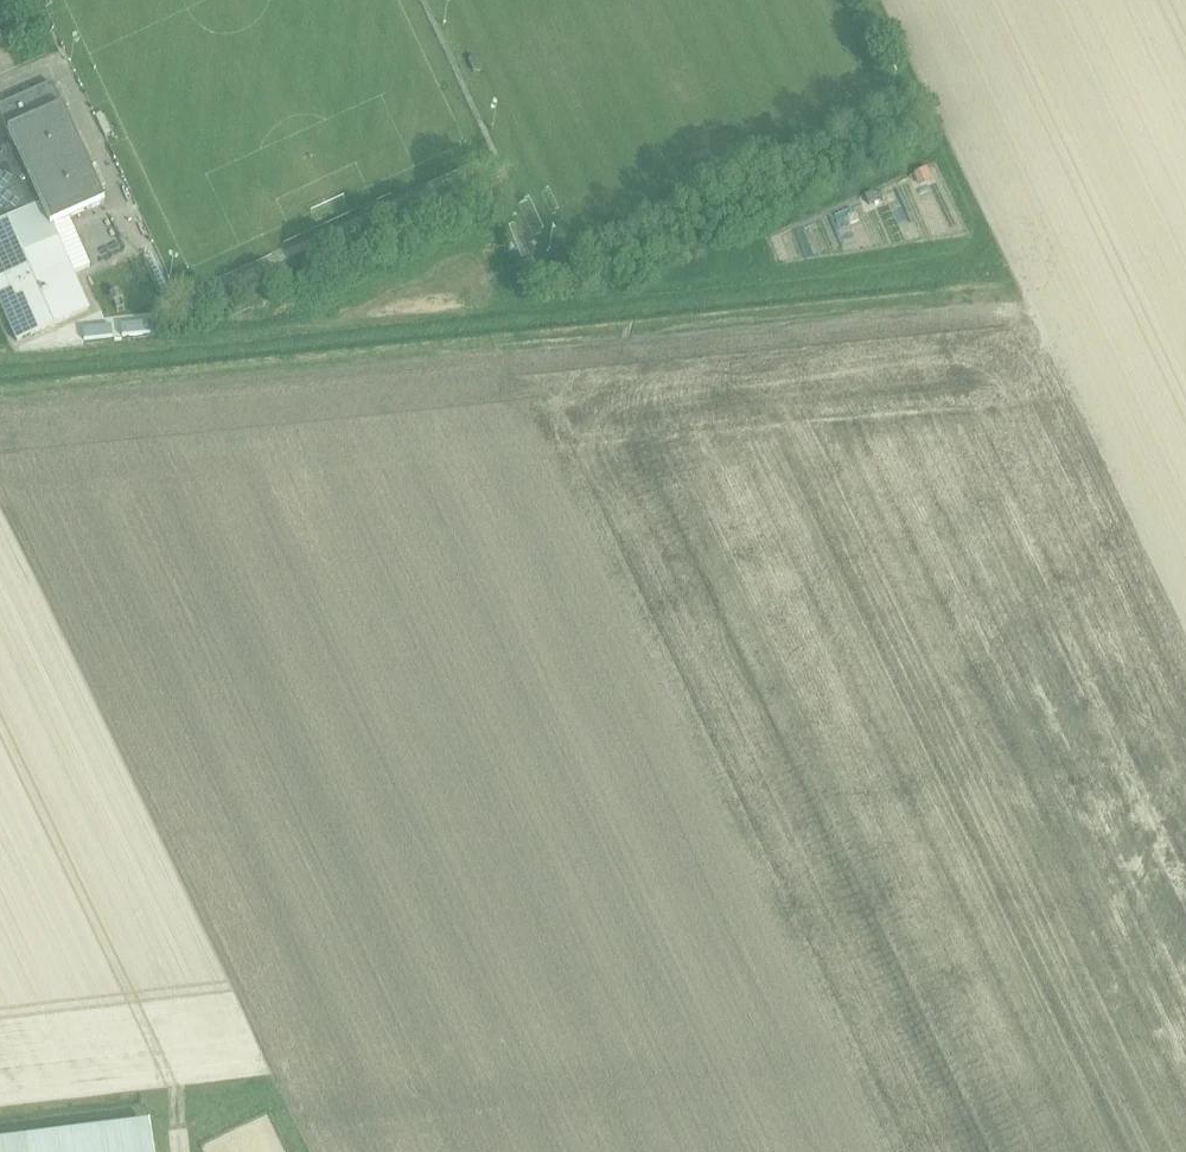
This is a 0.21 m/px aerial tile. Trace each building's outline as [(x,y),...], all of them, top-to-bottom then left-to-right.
[(56,239),(51,226),(103,202),(49,84),(0,106),(0,119),(8,137),(21,131),(48,196),(25,206),(41,246),(56,239)] [(56,239),(41,246),(25,206),(48,196),(21,131),(8,137),(14,150),(0,156),(0,304),(17,341),(88,309),(56,239)] [(924,168),(913,173),(918,185),(930,180),(924,168)] [(872,193),(863,197),(867,205),(876,201),(872,193)] [(149,1145),(147,1129),(0,1147),(0,1151),(150,1151),(149,1145)]
